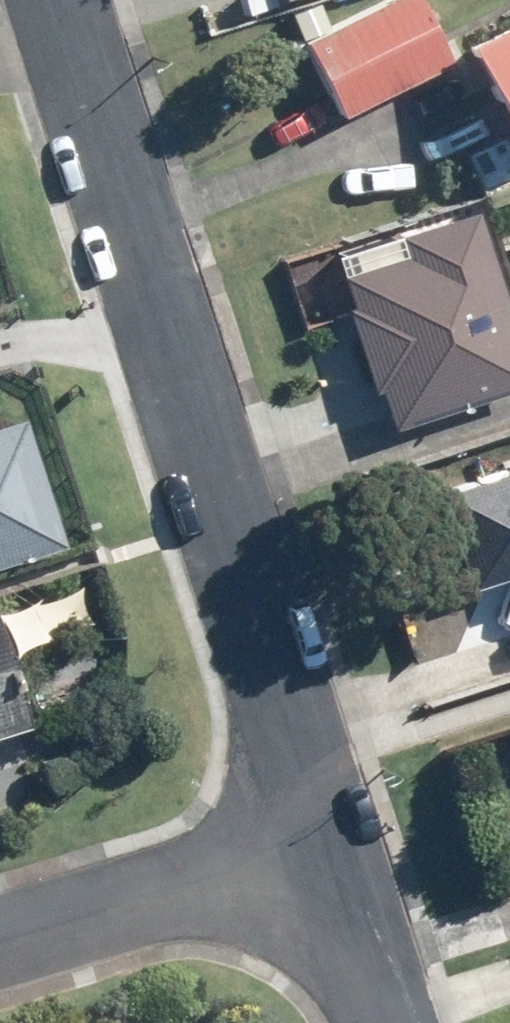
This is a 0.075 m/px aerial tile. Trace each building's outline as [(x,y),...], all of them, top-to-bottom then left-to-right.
[(306,42),(345,120),(450,67),(417,0),(390,0),(306,42)] [(471,46),(509,129),(509,28),(471,46)] [(468,156),(484,189),(509,177),(509,146),(506,137),(468,156)] [(449,280),(485,391),(509,383),(509,259),(449,280)] [(27,422),(0,430),(0,570),(67,549),(27,422)] [(0,631),(0,741),(31,731),(0,631)]
